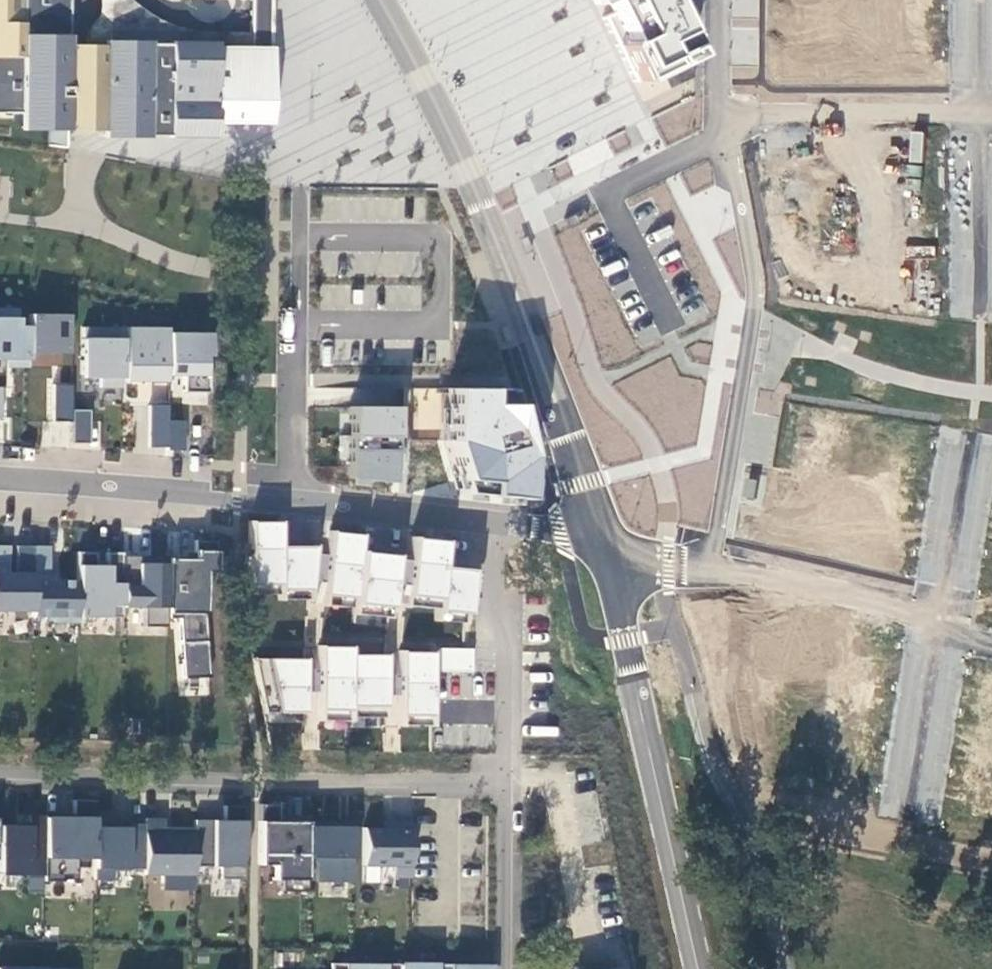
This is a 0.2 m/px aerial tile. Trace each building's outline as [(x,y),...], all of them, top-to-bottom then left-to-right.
[(17,118),(18,133),(212,139),(211,125),(263,127),(264,47),(66,42),(67,0),(0,0),(0,117),(17,118)] [(593,7),(604,1),(608,9),(611,16),(601,21),(604,28),(617,54),(631,82),(686,55),(681,47),(688,44),(667,0),(590,0),(593,7)] [(922,163),(923,132),(910,132),(910,162),(922,163)] [(8,361),(7,369),(30,369),(30,353),(30,314),(25,314),(25,308),(0,308),(0,361),(8,361)] [(30,314),(30,353),(67,353),(68,314),(30,314)] [(126,383),(127,329),(81,329),(80,378),(101,378),(101,389),(121,389),(122,383),(126,383)] [(127,329),(126,383),(167,384),(168,376),(168,330),(127,329)] [(168,330),(168,376),(204,376),(205,331),(168,330)] [(71,422),(71,411),(70,385),(51,385),(51,422),(71,422)] [(461,480),(459,493),(518,498),(524,457),(504,390),(444,388),(445,439),(456,480),(461,480)] [(167,421),(167,406),(148,406),(149,448),(166,448),(166,451),(184,451),(184,421),(167,421)] [(348,406),(350,478),(394,482),(398,449),(396,407),(348,406)] [(71,411),(71,422),(71,443),(88,443),(88,410),(71,411)] [(249,520),(249,585),(278,584),(278,590),(308,589),(314,545),(278,546),(278,520),(249,520)] [(332,531),(326,594),(352,597),(352,602),(388,606),(393,555),(359,552),(361,534),(332,531)] [(410,538),(405,594),(436,597),(435,610),(466,613),(471,569),(439,566),(442,541),(410,538)] [(31,546),(15,546),(15,573),(0,573),(0,613),(31,613),(31,546)] [(76,618),(76,580),(50,579),(50,546),(31,546),(31,613),(31,618),(76,618)] [(172,612),(181,677),(214,675),(210,615),(213,551),(197,551),(196,560),(165,559),(165,612),(172,612)] [(125,608),(125,585),(125,554),(106,553),(105,566),(97,566),(97,552),(76,552),(76,580),(76,618),(121,618),(121,608),(125,608)] [(125,585),(125,608),(144,608),(144,627),(165,628),(165,612),(165,559),(165,557),(149,557),(149,563),(137,563),(136,585),(125,585)] [(320,646),(321,709),(351,709),(352,705),(384,705),(386,654),(350,655),(351,645),(320,646)] [(474,672),(474,648),(442,647),(441,671),(474,672)] [(400,652),(400,715),(430,717),(431,651),(400,652)] [(256,658),(267,712),(305,712),(303,658),(256,658)] [(92,859),(92,811),(92,801),(72,801),(72,817),(44,817),(44,875),(44,881),(75,881),(75,859),(92,859)] [(306,857),(306,826),(306,820),(278,820),(278,805),(260,805),(259,863),(273,864),(273,878),(280,879),(279,890),(306,890),(306,857)] [(193,827),(194,866),(222,866),(222,880),(243,880),(243,807),(224,807),(224,819),(193,819),(193,827)] [(143,868),(143,824),(113,824),(113,811),(92,811),(92,859),(92,881),(115,881),(115,869),(143,868)] [(44,817),(28,817),(28,825),(0,825),(0,876),(44,875),(44,817)] [(194,866),(193,827),(164,827),(164,818),(143,818),(143,824),(143,868),(143,875),(162,875),(162,891),(194,891),(194,866)] [(411,879),(411,821),(384,821),(384,827),(360,826),(360,867),(392,867),(392,879),(411,879)] [(306,826),(306,857),(315,857),(315,882),(352,882),(352,827),(306,826)]
